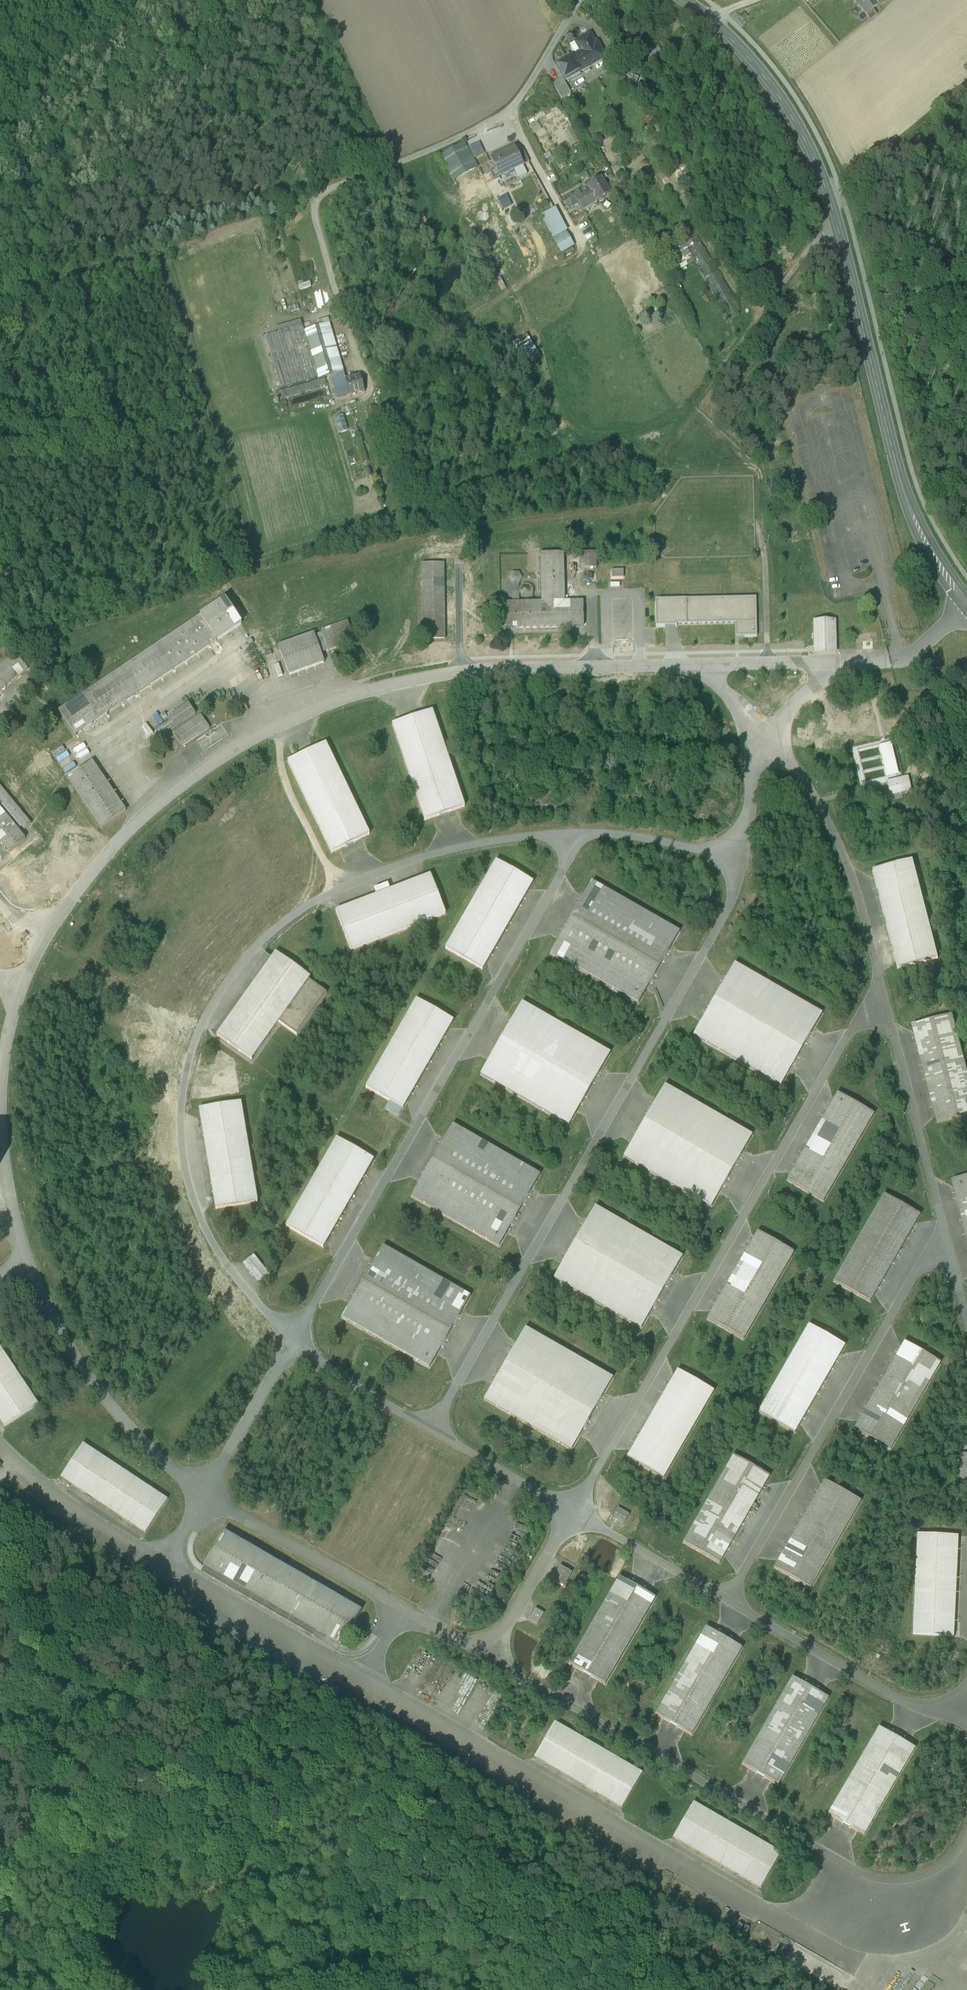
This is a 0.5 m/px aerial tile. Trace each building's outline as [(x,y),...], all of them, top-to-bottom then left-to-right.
[(856,3),(870,20),(877,15),(873,10),(878,6),(874,0),(860,0),(856,3)] [(571,57),(580,73),(606,58),(597,43),(595,44),(590,34),(575,43),(580,52),(574,56),(571,57)] [(641,38),(626,46),(632,58),(647,50),(641,38)] [(580,52),(575,43),(571,45),(570,48),(574,56),(580,52)] [(580,73),(571,57),(555,66),(562,79),(564,82),(580,73)] [(562,79),(553,84),(561,100),(571,94),(564,82),(562,79)] [(452,182),(478,168),(464,144),(439,157),(452,182)] [(515,151),(492,162),(496,170),(496,171),(499,170),(502,175),(522,166),(517,156),(515,151)] [(517,156),(522,166),(528,163),(523,153),(517,156)] [(496,171),(496,170),(490,173),(494,180),(499,178),(499,177),(496,171)] [(574,198),(578,204),(582,212),(616,192),(611,184),(606,187),(601,179),(599,180),(598,178),(594,181),(595,183),(587,187),(587,189),(574,198)] [(506,196),(494,202),(500,213),(512,207),(506,196)] [(578,204),(574,198),(566,203),(569,209),(578,204)] [(567,232),(555,209),(541,216),(552,240),(566,232),(567,232)] [(522,229),(515,233),(521,243),(528,240),(522,229)] [(552,240),(561,254),(574,246),(566,232),(552,240)] [(696,237),(683,245),(684,246),(694,263),(730,323),(740,310),(696,237)] [(694,263),(684,246),(671,253),(682,271),(694,263)] [(329,324),(304,332),(318,378),(318,379),(333,375),(342,373),(344,372),(329,324)] [(302,327),(265,338),(280,390),(318,378),(304,332),(302,327)] [(527,337),(514,345),(527,367),(540,359),(527,337)] [(333,375),(335,383),(344,381),(342,373),(333,375)] [(360,376),(345,380),(346,380),(347,387),(350,396),(364,392),(360,376)] [(286,390),(273,394),(276,404),(278,403),(277,401),(326,387),(324,380),(287,391),(286,390)] [(347,387),(346,380),(344,381),(335,383),(339,399),(346,397),(344,387),(347,387)] [(339,433),(347,430),(343,416),(335,419),(339,433)] [(383,431),(372,434),(375,444),(386,441),(383,431)] [(596,553),(580,553),(581,569),(596,569),(596,553)] [(563,554),(540,554),(542,603),(519,603),(512,604),(505,604),(505,629),(583,627),(583,602),(564,602),(563,554)] [(444,564),(422,565),(423,640),(445,640),(444,564)] [(621,578),(621,569),(610,569),(610,577),(621,578)] [(508,579),(512,585),(519,585),(522,579),(518,573),(512,573),(508,579)] [(756,596),(655,599),(656,625),(735,623),(735,637),(757,636),(756,596)] [(242,624),(225,600),(105,681),(122,705),(242,624)] [(834,650),(835,650),(834,619),(812,620),(813,651),(827,651),(827,652),(834,652),(834,650)] [(348,622),(321,631),(322,633),(315,636),(321,654),(355,642),(348,622)] [(314,634),(278,647),(288,676),(324,663),(321,654),(315,636),(314,634)] [(0,668),(0,693),(28,670),(15,655),(0,668)] [(105,681),(59,712),(75,737),(122,705),(105,681)] [(188,705),(168,718),(168,719),(175,729),(195,715),(188,705)] [(432,712),(393,725),(425,821),(464,807),(432,712)] [(201,715),(173,734),(182,747),(209,729),(201,715)] [(895,723),(881,726),(885,741),(898,738),(895,723)] [(889,743),(885,744),(893,778),(897,777),(889,743)] [(893,778),(885,744),(877,746),(885,780),(893,778)] [(369,835),(325,745),(288,762),(332,853),(369,835)] [(61,746),(51,753),(65,773),(75,766),(61,746)] [(126,812),(92,762),(68,778),(101,828),(126,812)] [(911,791),(907,777),(886,782),(890,796),(911,791)] [(0,787),(0,843),(9,854),(25,840),(18,831),(22,828),(24,830),(31,825),(0,787)] [(41,838),(32,846),(36,851),(46,843),(41,838)] [(913,861),(872,872),(898,969),(938,959),(913,861)] [(496,862),(446,949),(482,970),(532,883),(496,862)] [(430,876),(336,912),(351,951),(445,915),(430,876)] [(679,933),(592,883),(550,954),(638,1004),(679,933)] [(276,953),(217,1036),(251,1060),(278,1022),(296,1035),(326,994),(307,980),(309,978),(276,953)] [(822,1014),(734,964),(693,1036),(781,1086),(822,1014)] [(416,1001),(366,1088),(402,1109),(453,1021),(416,1001)] [(609,1054),(522,1004),(481,1076),(568,1126),(609,1054)] [(912,1026),(937,1124),(966,1116),(966,1073),(952,1016),(912,1026)] [(752,1136),(665,1086),(623,1157),(711,1208),(752,1136)] [(837,1094),(787,1181),(823,1202),(874,1115),(837,1094)] [(240,1103),(199,1110),(216,1209),(257,1202),(240,1103)] [(381,1123),(374,1135),(384,1140),(391,1128),(381,1123)] [(540,1176),(452,1125),(411,1197),(499,1247),(540,1176)] [(337,1139),(286,1227),(323,1248),(373,1160),(337,1139)] [(920,1216),(884,1195),(834,1282),(869,1303),(920,1216)] [(682,1257),(595,1207),(554,1279),(641,1329),(682,1257)] [(757,1232),(707,1319),(743,1340),(794,1253),(757,1232)] [(470,1297),(383,1247),(342,1319),(429,1369),(470,1297)] [(270,1276),(253,1255),(243,1264),(259,1284),(270,1276)] [(809,1326),(758,1413),(794,1433),(845,1346),(809,1326)] [(613,1379),(525,1329),(484,1400),(571,1450),(613,1379)] [(904,1342),(854,1430),(890,1450),(940,1363),(904,1342)] [(0,1348),(0,1422),(4,1428),(38,1406),(0,1348)] [(677,1371),(627,1458),(663,1479),(714,1392),(677,1371)] [(167,1500),(83,1445),(60,1479),(145,1535),(167,1500)] [(959,1454),(960,1481),(966,1480),(966,1454),(959,1454)] [(769,1477),(733,1456),(683,1543),(719,1564),(769,1477)] [(860,1502),(824,1481),(774,1568),(810,1589),(860,1502)] [(629,1515),(617,1508),(612,1518),(624,1525),(629,1515)] [(361,1611),(223,1532),(204,1567),(341,1646),(361,1611)] [(958,1536),(917,1535),(912,1636),(953,1637),(958,1536)] [(560,1567),(552,1581),(563,1587),(571,1573),(560,1567)] [(619,1577),(569,1664),(605,1685),(655,1598),(619,1577)] [(535,1609),(529,1621),(537,1626),(544,1614),(535,1609)] [(706,1628),(655,1715),(691,1736),(742,1648),(706,1628)] [(792,1678),(742,1765),(778,1786),(828,1699),(792,1678)] [(642,1773),(554,1723),(534,1758),(622,1809),(642,1773)] [(879,1728),(828,1815),(864,1836),(915,1749),(879,1728)] [(781,1853),(693,1803),(673,1838),(760,1889),(781,1853)]
